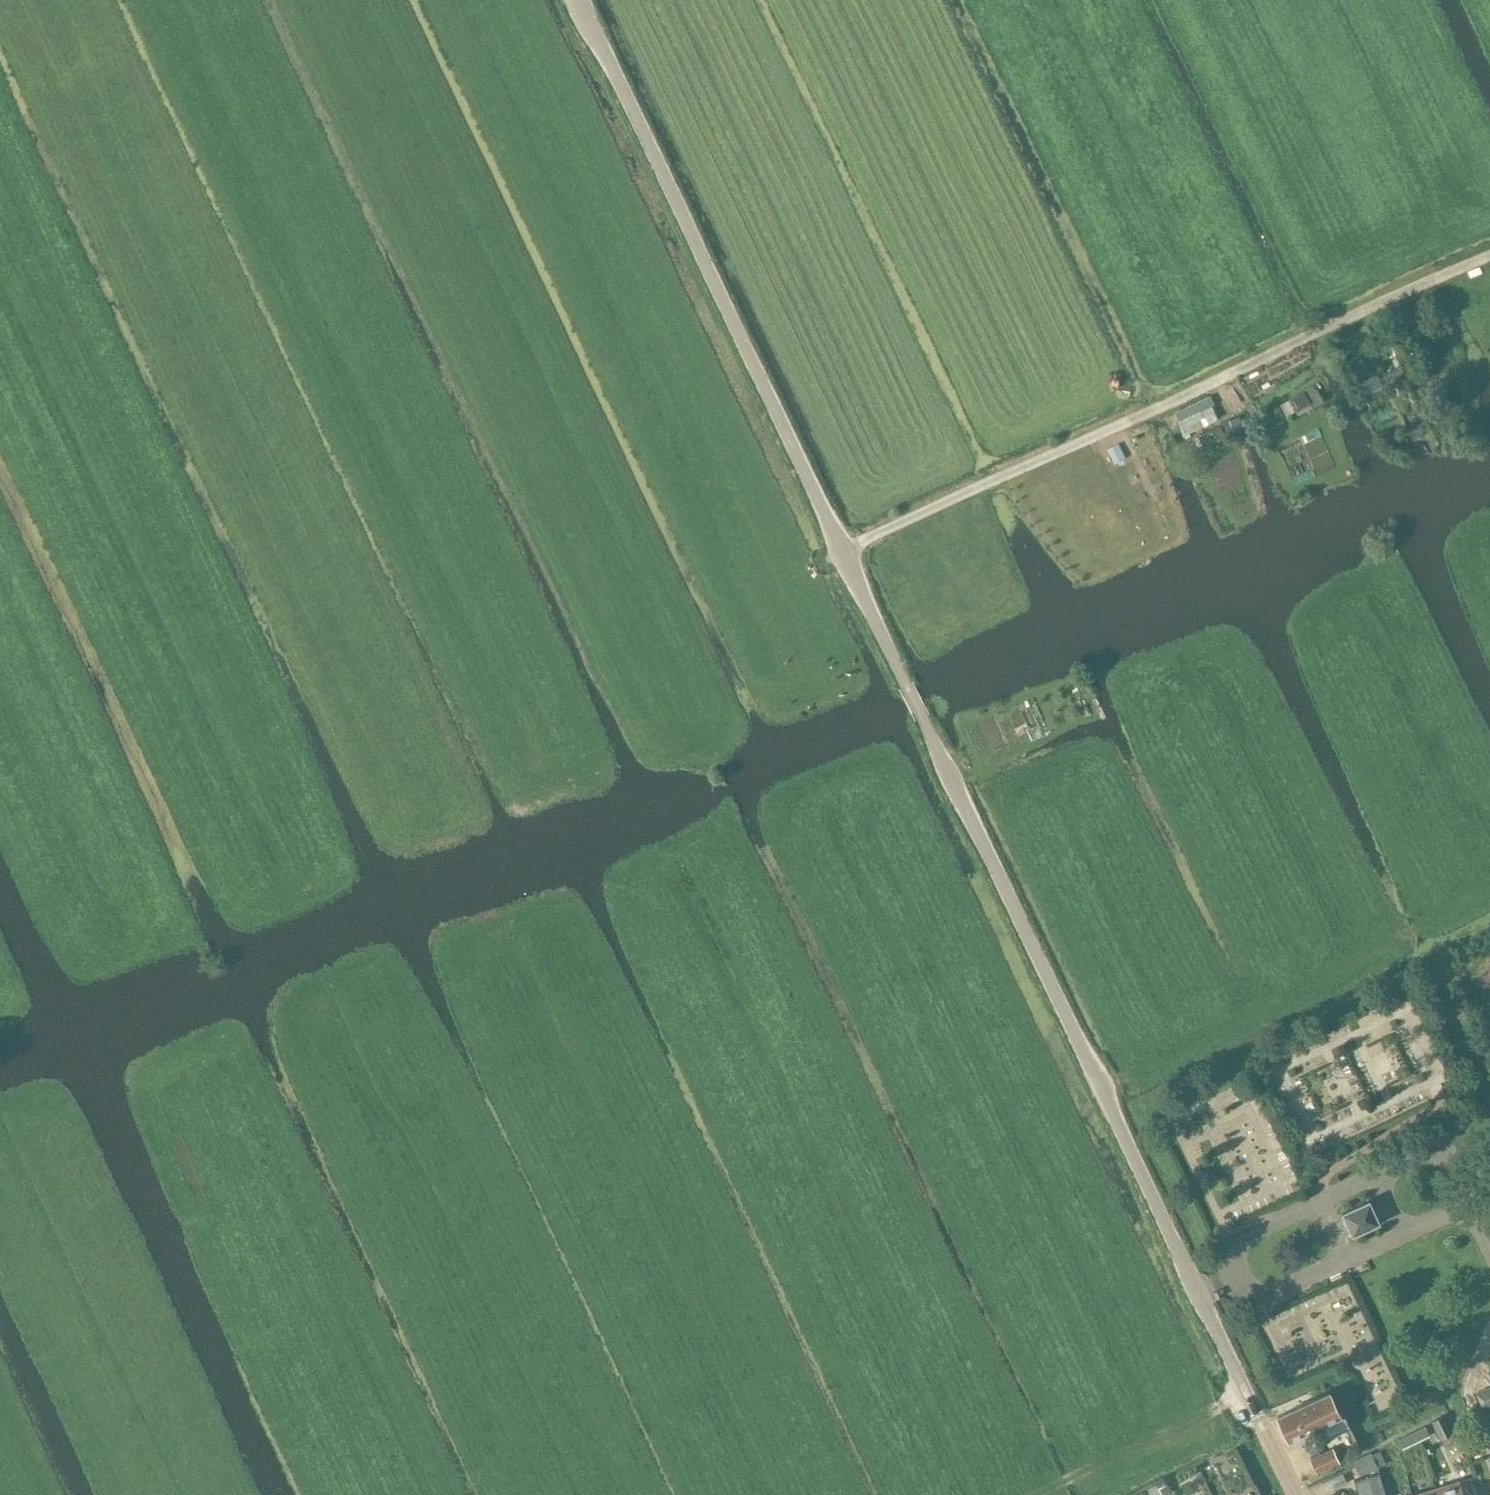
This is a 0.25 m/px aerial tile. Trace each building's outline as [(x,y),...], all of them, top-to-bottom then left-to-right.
[(1125,458),(1118,443),(1107,449),(1114,463),(1125,458)] [(1352,1235),(1380,1223),(1370,1200),(1342,1212),(1352,1235)] [(1489,1405),(1489,1387),(1476,1393),(1483,1408),(1489,1405)] [(1327,1423),(1325,1422),(1341,1415),(1331,1392),(1279,1415),(1289,1438),(1300,1433),(1300,1435),(1301,1436),(1301,1438),(1301,1439),(1302,1440),(1303,1442),(1304,1444),(1306,1446),(1308,1447),(1311,1449),(1312,1449),(1314,1449),(1316,1449),(1319,1449),(1321,1448),(1324,1447),(1326,1446),(1328,1444),(1329,1442),(1330,1440),(1331,1438),(1331,1437),(1331,1435),(1331,1433),(1331,1432),(1331,1431),(1331,1430),(1330,1428),(1329,1425),(1327,1423)] [(1443,1414),(1431,1420),(1440,1439),(1452,1433),(1443,1414)] [(1425,1426),(1412,1431),(1417,1441),(1429,1435),(1425,1426)] [(1412,1431),(1397,1438),(1402,1448),(1417,1441),(1412,1431)] [(1318,1471),(1340,1461),(1334,1448),(1311,1458),(1318,1471)] [(1379,1451),(1372,1455),(1378,1467),(1385,1464),(1379,1451)] [(1371,1453),(1355,1461),(1361,1478),(1379,1469),(1378,1467),(1372,1455),(1371,1453)] [(1359,1487),(1361,1494),(1386,1494),(1381,1479),(1359,1487)] [(1436,1488),(1438,1494),(1464,1494),(1460,1481),(1436,1488)] [(1158,1485),(1162,1494),(1172,1494),(1165,1482),(1158,1485)]
